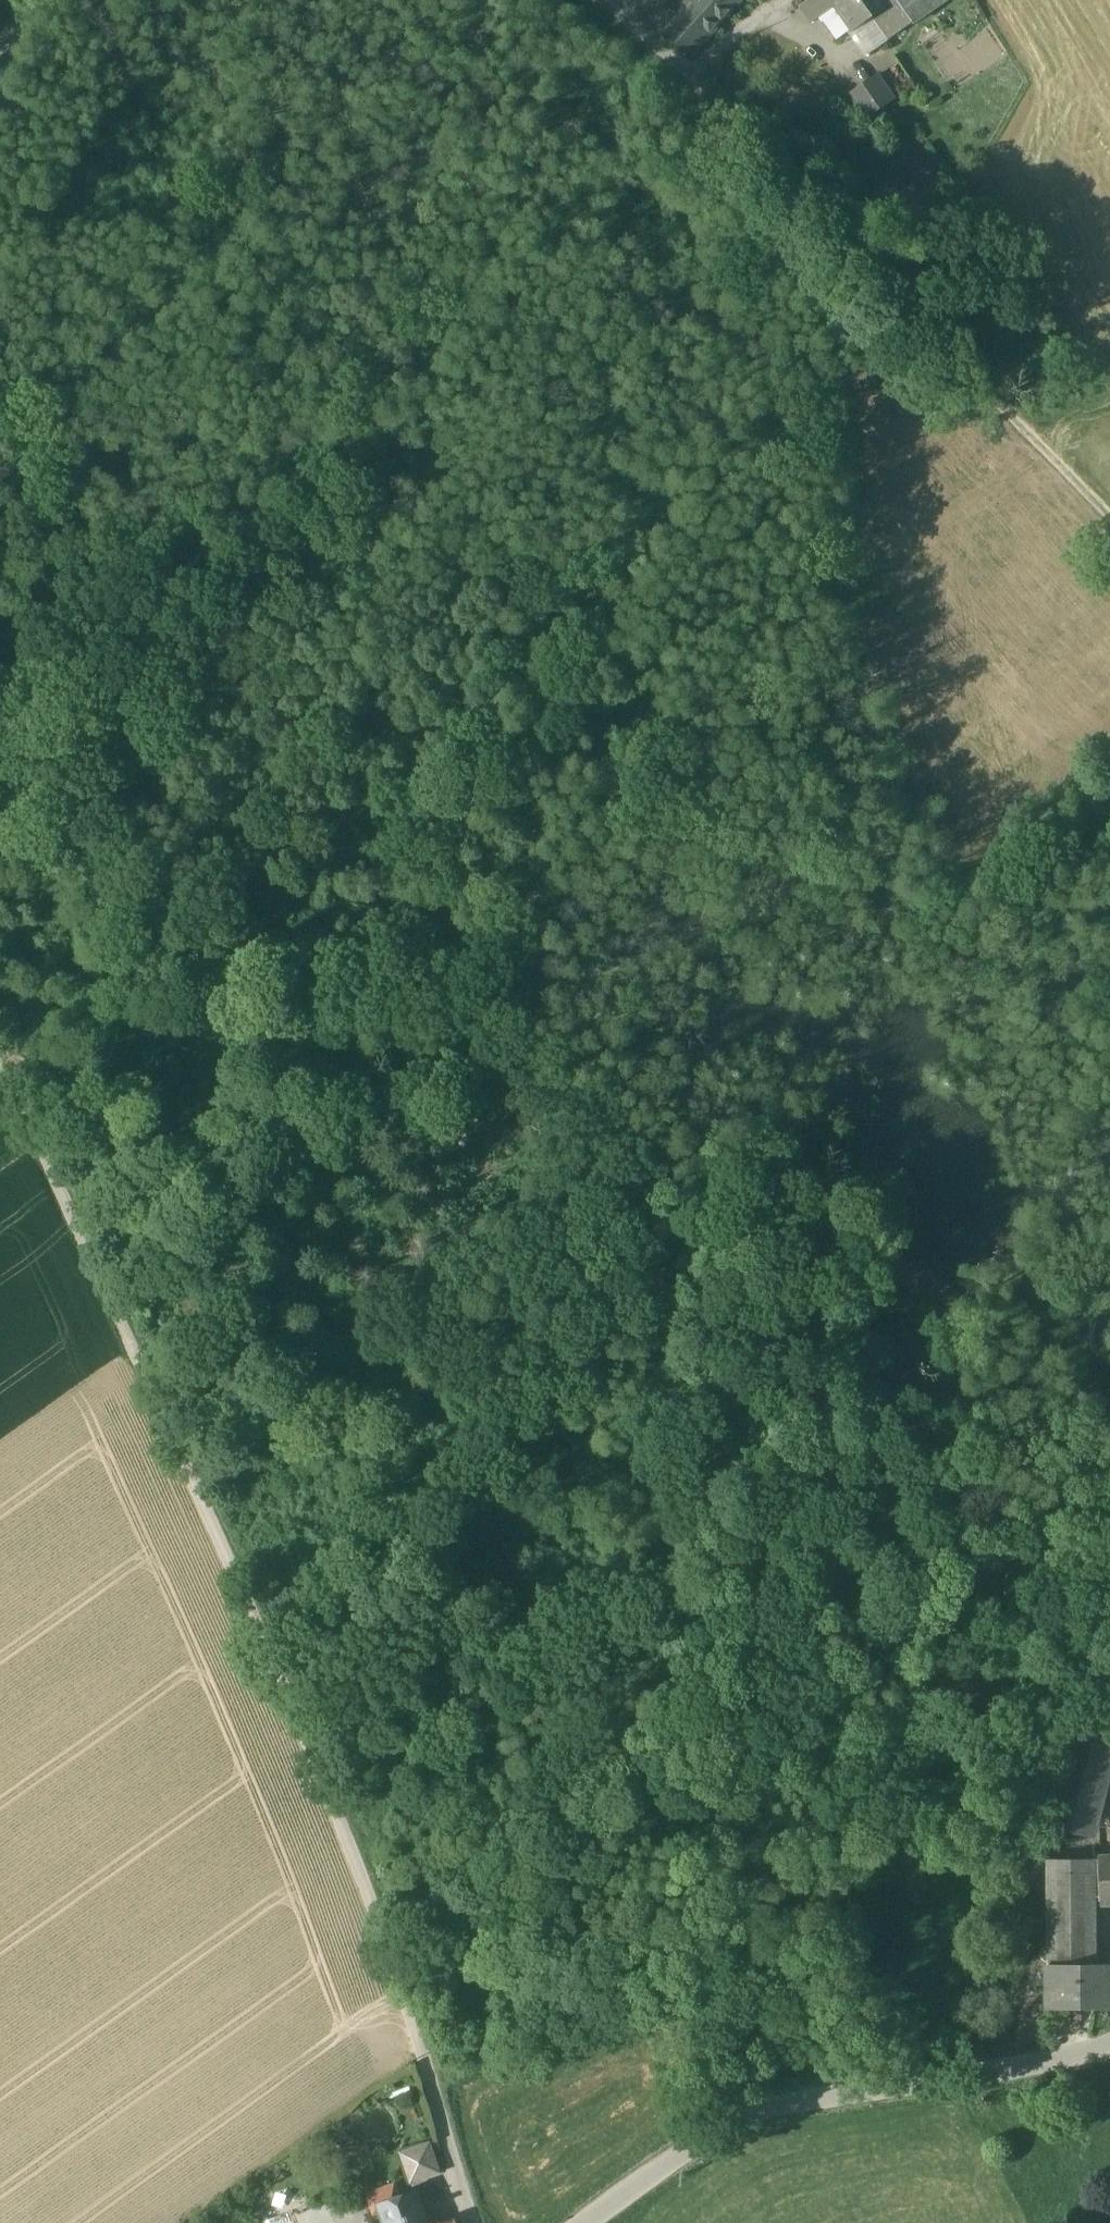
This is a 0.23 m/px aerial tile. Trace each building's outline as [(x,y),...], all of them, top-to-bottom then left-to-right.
[(666,32),(690,54),(721,20),(699,0),(695,0),(666,32)] [(725,0),(699,0),(721,20),(733,7),(725,0)] [(802,5),(814,22),(837,6),(833,0),(809,0),(802,5)] [(837,6),(853,29),(871,16),(891,2),(891,1),(890,0),(833,0),(837,6)] [(891,1),(891,2),(871,16),(888,41),(947,0),(893,0),(891,1)] [(893,101),(876,76),(851,93),(853,97),(854,97),(868,118),(893,101)] [(327,1303),(315,1313),(323,1323),(335,1313),(327,1303)] [(111,1348),(99,1353),(104,1363),(115,1357),(111,1348)] [(1077,1718),(1050,1826),(1094,1837),(1109,1774),(1109,1726),(1077,1718)] [(1095,1860),(1049,1860),(1049,1981),(1095,1980),(1095,1970),(1095,1901),(1101,1901),(1099,1860),(1095,1860)] [(1099,1860),(1101,1901),(1109,1901),(1109,1860),(1099,1860)] [(1095,1970),(1095,1980),(1049,1981),(1049,2006),(1109,2006),(1109,2003),(1109,1970),(1095,1970)] [(429,2145),(403,2154),(412,2181),(438,2171),(429,2145)] [(394,2200),(379,2206),(385,2222),(428,2222),(417,2191),(394,2200)]
